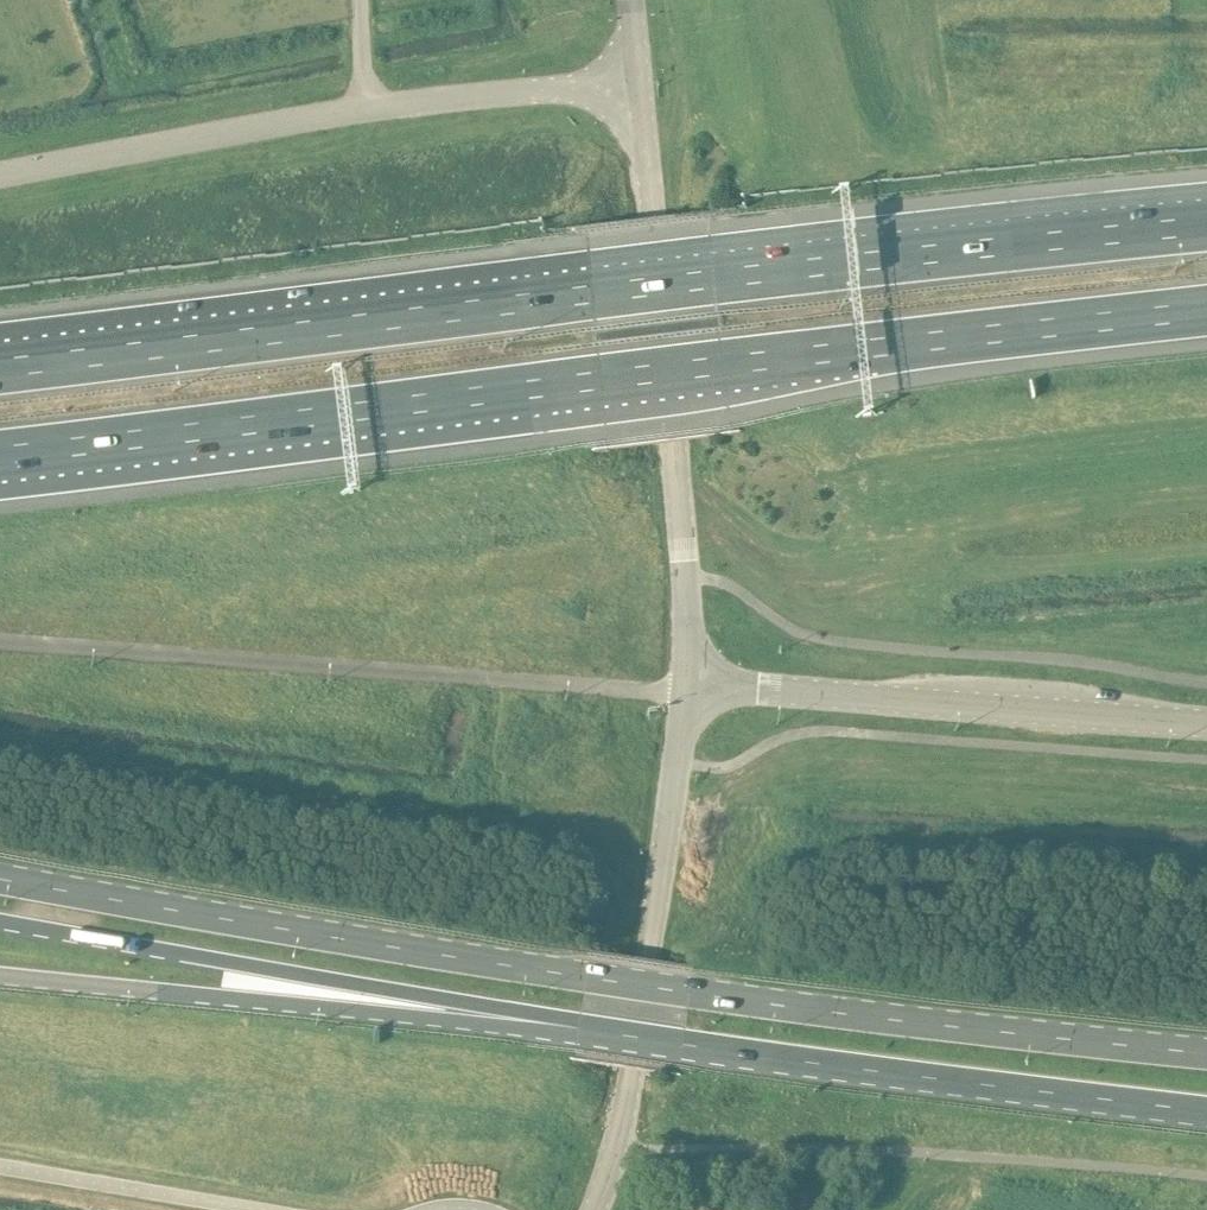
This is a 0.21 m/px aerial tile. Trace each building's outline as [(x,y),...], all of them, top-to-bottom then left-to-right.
[(771,1196),(760,1189),(748,1208),(751,1209),(762,1209),(771,1196)]
